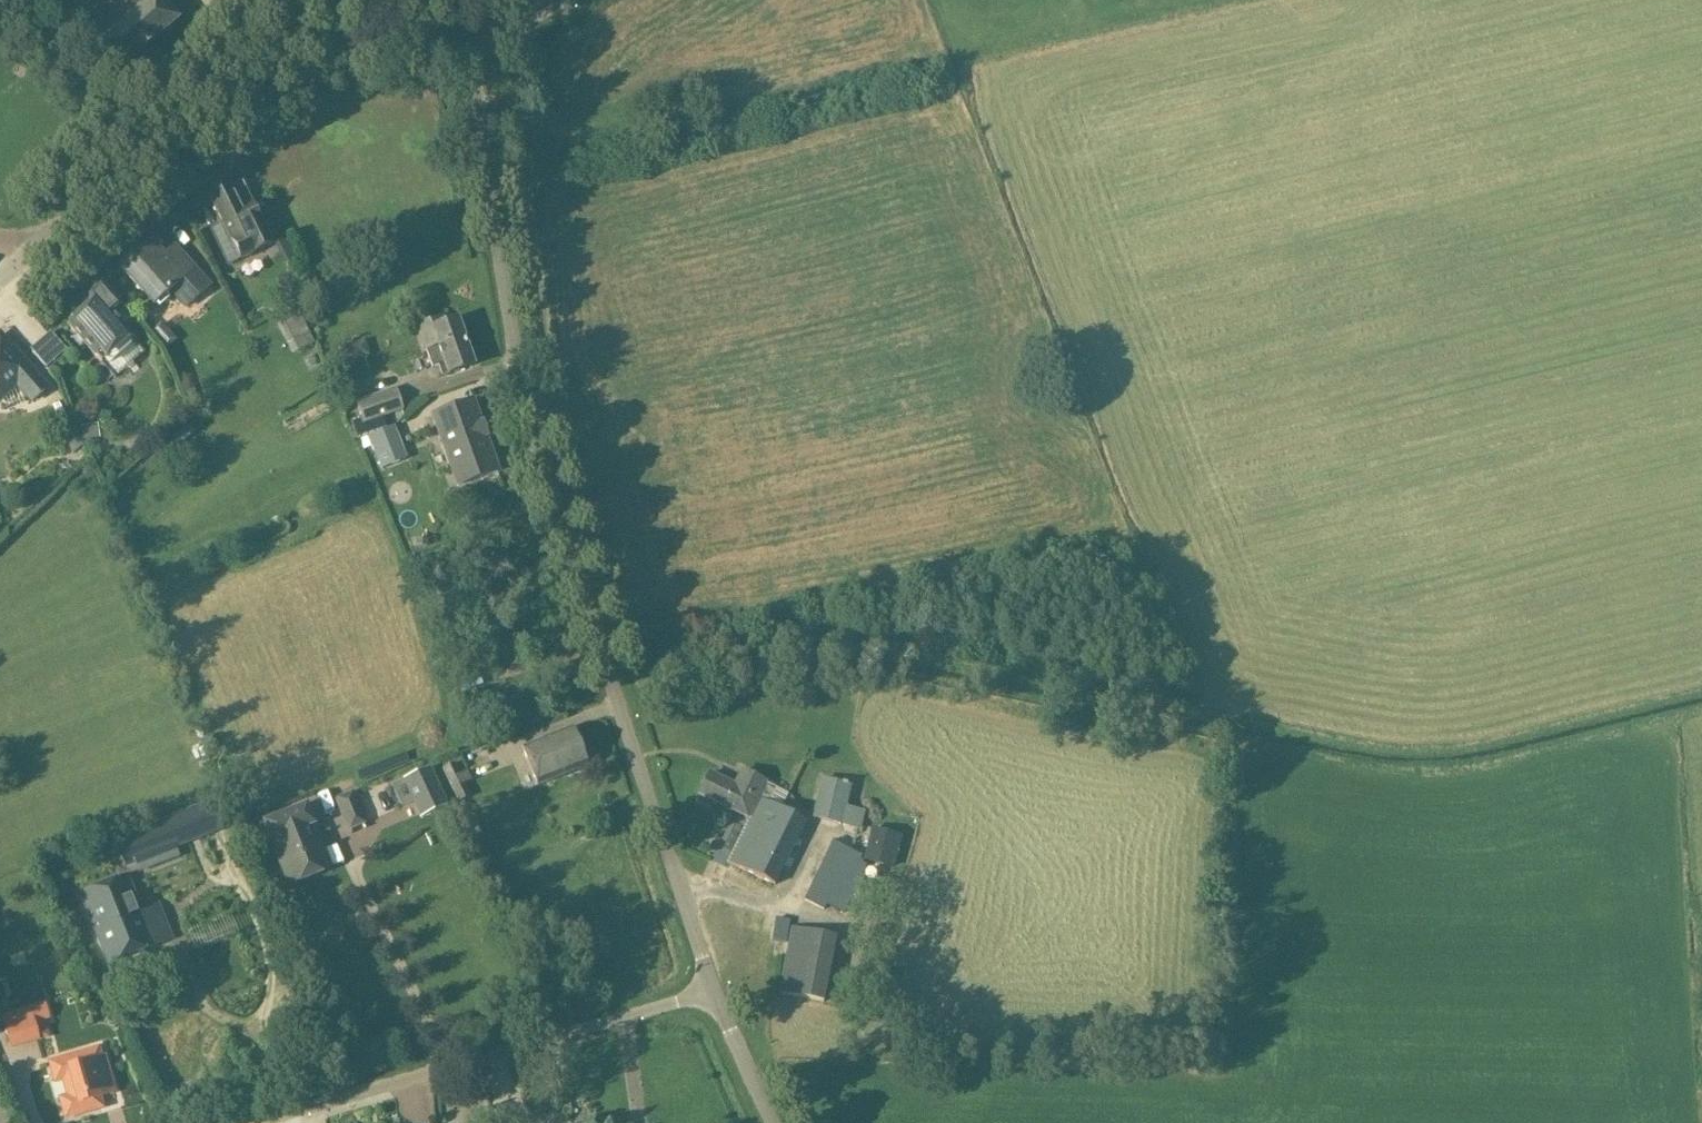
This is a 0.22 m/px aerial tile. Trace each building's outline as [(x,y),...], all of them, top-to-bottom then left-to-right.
[(68,26),(114,77),(178,20),(160,0),(97,0),(79,16),(68,26)] [(271,245),(253,210),(241,185),(230,190),(227,185),(208,194),(222,223),(209,230),(228,267),(271,245)] [(155,303),(168,291),(185,310),(207,290),(172,250),(161,260),(147,244),(122,265),(155,303)] [(81,349),(84,346),(94,357),(99,353),(105,360),(132,337),(115,317),(124,309),(101,282),(82,298),(90,307),(68,327),(75,335),(71,338),(81,349)] [(314,343),(299,311),(278,321),(294,353),(314,343)] [(433,369),(444,365),(447,376),(473,367),(472,364),(457,321),(443,326),(441,319),(416,328),(425,352),(426,351),(433,369)] [(28,351),(45,368),(65,348),(47,331),(28,351)] [(343,359),(367,356),(366,342),(341,345),(343,359)] [(16,385),(31,402),(45,388),(10,349),(3,355),(0,351),(0,400),(16,385)] [(405,410),(396,387),(357,402),(365,424),(374,420),(378,432),(368,436),(376,457),(403,446),(395,425),(387,428),(383,418),(405,410)] [(498,474),(472,401),(431,416),(457,488),(498,474)] [(522,749),(537,787),(587,767),(572,730),(522,749)] [(442,769),(458,802),(471,796),(465,784),(471,781),(467,771),(460,774),(455,763),(442,769)] [(429,769),(404,781),(414,803),(422,818),(446,806),(429,769)] [(729,864),(775,887),(806,822),(780,810),(770,805),(778,790),(741,771),(738,777),(733,786),(708,774),(698,794),(748,819),(748,818),(751,819),(729,864)] [(811,818),(861,831),(866,812),(847,807),(852,786),(822,778),(811,818)] [(354,791),(334,799),(347,832),(367,823),(354,791)] [(215,797),(112,838),(123,867),(133,864),(174,847),(190,841),(207,834),(200,818),(220,810),(215,797)] [(306,806),(263,824),(289,887),(332,869),(306,806)] [(894,869),(902,836),(871,828),(863,861),(894,869)] [(863,855),(833,840),(804,900),(825,910),(826,907),(844,915),(869,865),(860,861),(863,855)] [(157,908),(141,914),(136,903),(126,878),(81,896),(108,965),(170,940),(157,908)] [(785,941),(788,918),(773,916),(771,940),(785,941)] [(837,937),(792,928),(780,994),(824,1003),(837,937)] [(50,1020),(45,1003),(1,1016),(10,1050),(50,1038),(45,1022),(50,1020)] [(101,1059),(98,1049),(49,1063),(55,1084),(63,1082),(67,1097),(59,1099),(65,1120),(93,1112),(90,1102),(114,1095),(103,1058),(101,1059)]
